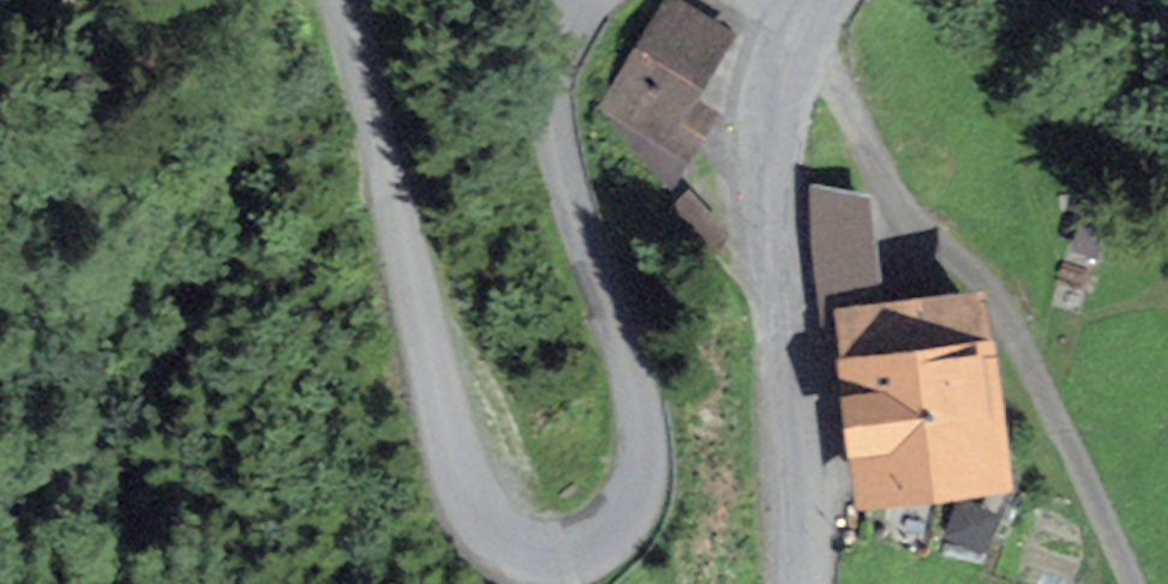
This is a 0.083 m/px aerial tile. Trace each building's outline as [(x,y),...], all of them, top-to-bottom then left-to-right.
[(674,1),(611,103),(691,152),(712,116),(682,98),(723,31),(674,1)] [(876,296),(878,185),(815,184),(813,294),(876,296)] [(874,482),(990,468),(968,305),(854,319),(874,482)]
